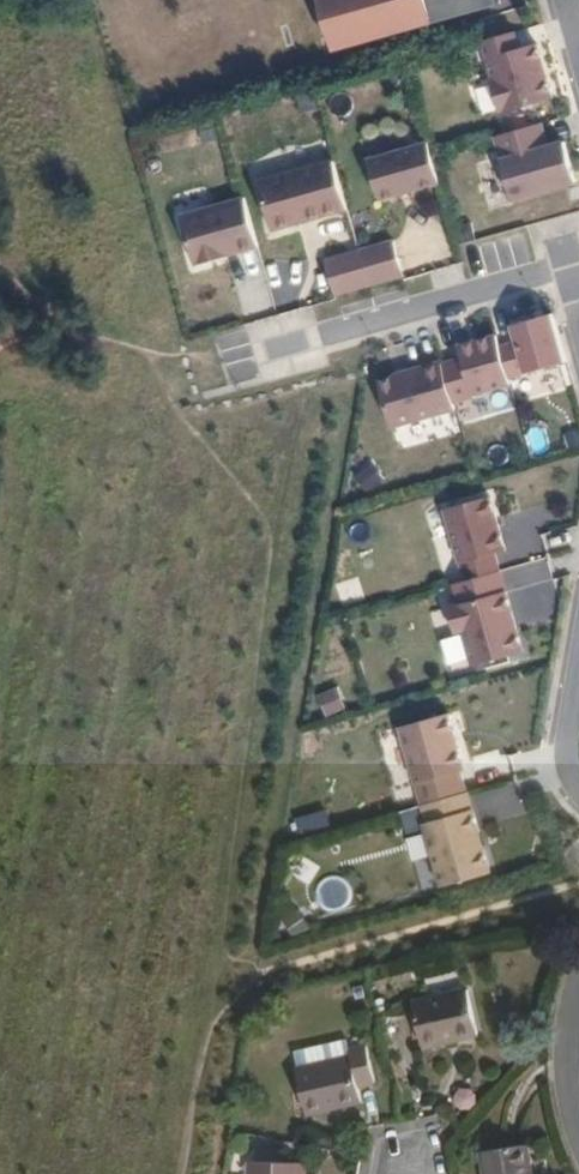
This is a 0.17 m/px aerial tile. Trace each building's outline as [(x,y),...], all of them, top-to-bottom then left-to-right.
[(499,0),(321,0),(334,49),(439,19),(500,2),(499,0)] [(514,30),(482,39),(493,79),(490,80),(498,109),(501,108),(501,111),(551,98),(536,43),(519,47),(514,30)] [(540,122),(494,135),(512,198),(575,180),(564,140),(547,145),(540,122)] [(427,141),(367,158),(379,199),(439,182),(430,153),(427,141)] [(333,158),(258,180),(272,229),(347,208),(333,158)] [(243,196),(180,214),(194,263),(257,245),(243,196)] [(392,240),(358,249),(368,284),(402,274),(392,240)] [(358,249),(324,259),(334,293),(368,284),(358,249)] [(516,341),(498,346),(507,378),(565,361),(551,312),(511,324),(516,341)] [(461,356),(441,362),(452,402),(474,396),(473,393),(509,383),(507,378),(498,346),(495,334),(458,345),(461,356)] [(441,362),(378,380),(391,426),(454,408),(452,402),(441,362)] [(476,401),(482,419),(515,406),(509,389),(476,401)] [(377,462),(356,470),(364,490),(384,481),(377,462)] [(488,495),(443,507),(464,579),(498,569),(493,552),(504,549),(488,495)] [(462,629),(472,664),(521,650),(498,569),(464,579),(452,582),(457,602),(446,606),(454,631),(462,629)] [(324,717),(346,710),(338,686),(316,693),(324,717)] [(446,712),(398,725),(420,803),(463,791),(457,769),(462,768),(446,712)] [(463,791),(420,803),(425,821),(422,822),(439,884),(488,871),(466,790),(463,791)] [(302,832),(330,824),(325,808),(297,817),(302,832)] [(478,1034),(467,991),(413,1002),(423,1047),(478,1034)] [(374,1081),(366,1046),(350,1049),(348,1040),(294,1051),(307,1113),(362,1101),(359,1085),(374,1081)] [(527,1145),(481,1153),(485,1173),(532,1173),(527,1145)] [(257,1160),(278,1161),(279,1150),(257,1149),(257,1160)] [(278,1161),(257,1160),(251,1161),(251,1173),(302,1173),(302,1163),(278,1161)]
